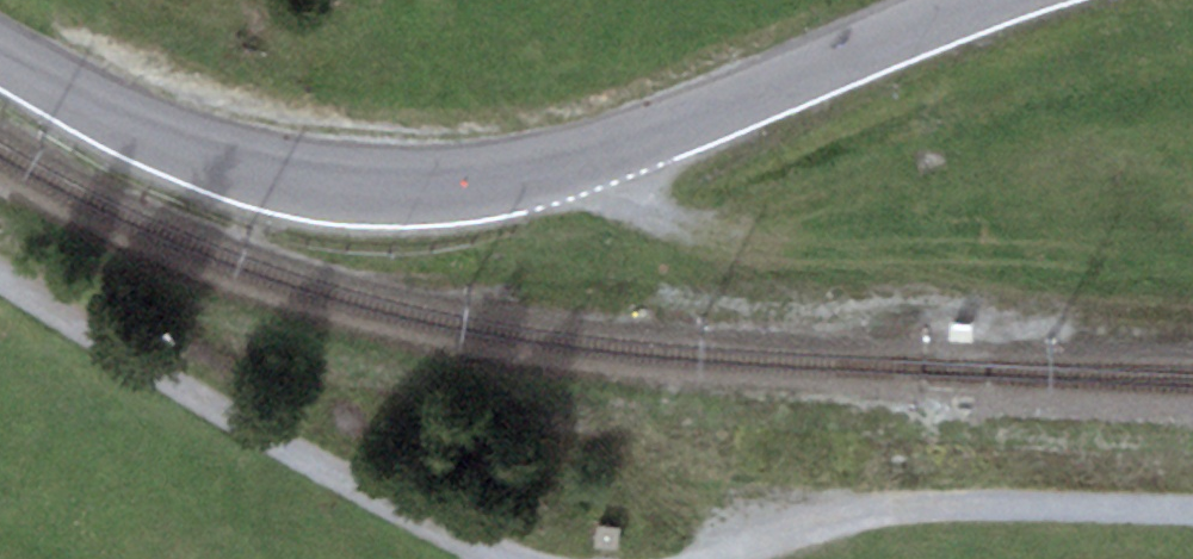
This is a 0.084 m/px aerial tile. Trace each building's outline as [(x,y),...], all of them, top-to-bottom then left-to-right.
[(618,530),(598,529),(598,547),(617,548),(618,530)]
